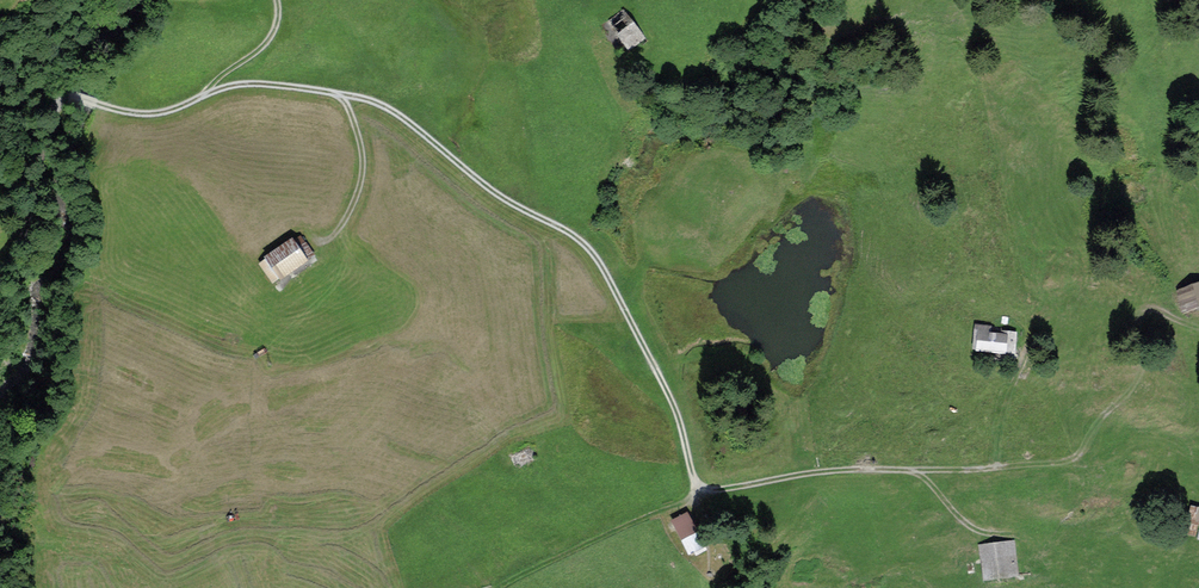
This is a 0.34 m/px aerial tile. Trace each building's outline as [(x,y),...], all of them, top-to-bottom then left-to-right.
[(605,18),(628,48),(645,35),(622,5),(605,18)] [(298,232),(256,261),(272,285),(314,256),(298,232)] [(1182,307),(1198,302),(1198,277),(1175,284),(1182,307)] [(975,339),(975,342),(1015,346),(1017,324),(999,323),(999,325),(990,325),(991,317),(973,316),(971,339),(975,339)] [(518,471),(543,456),(531,436),(507,451),(518,471)] [(669,517),(686,554),(713,541),(696,505),(669,517)] [(976,535),(981,574),(1018,569),(1013,530),(976,535)]
